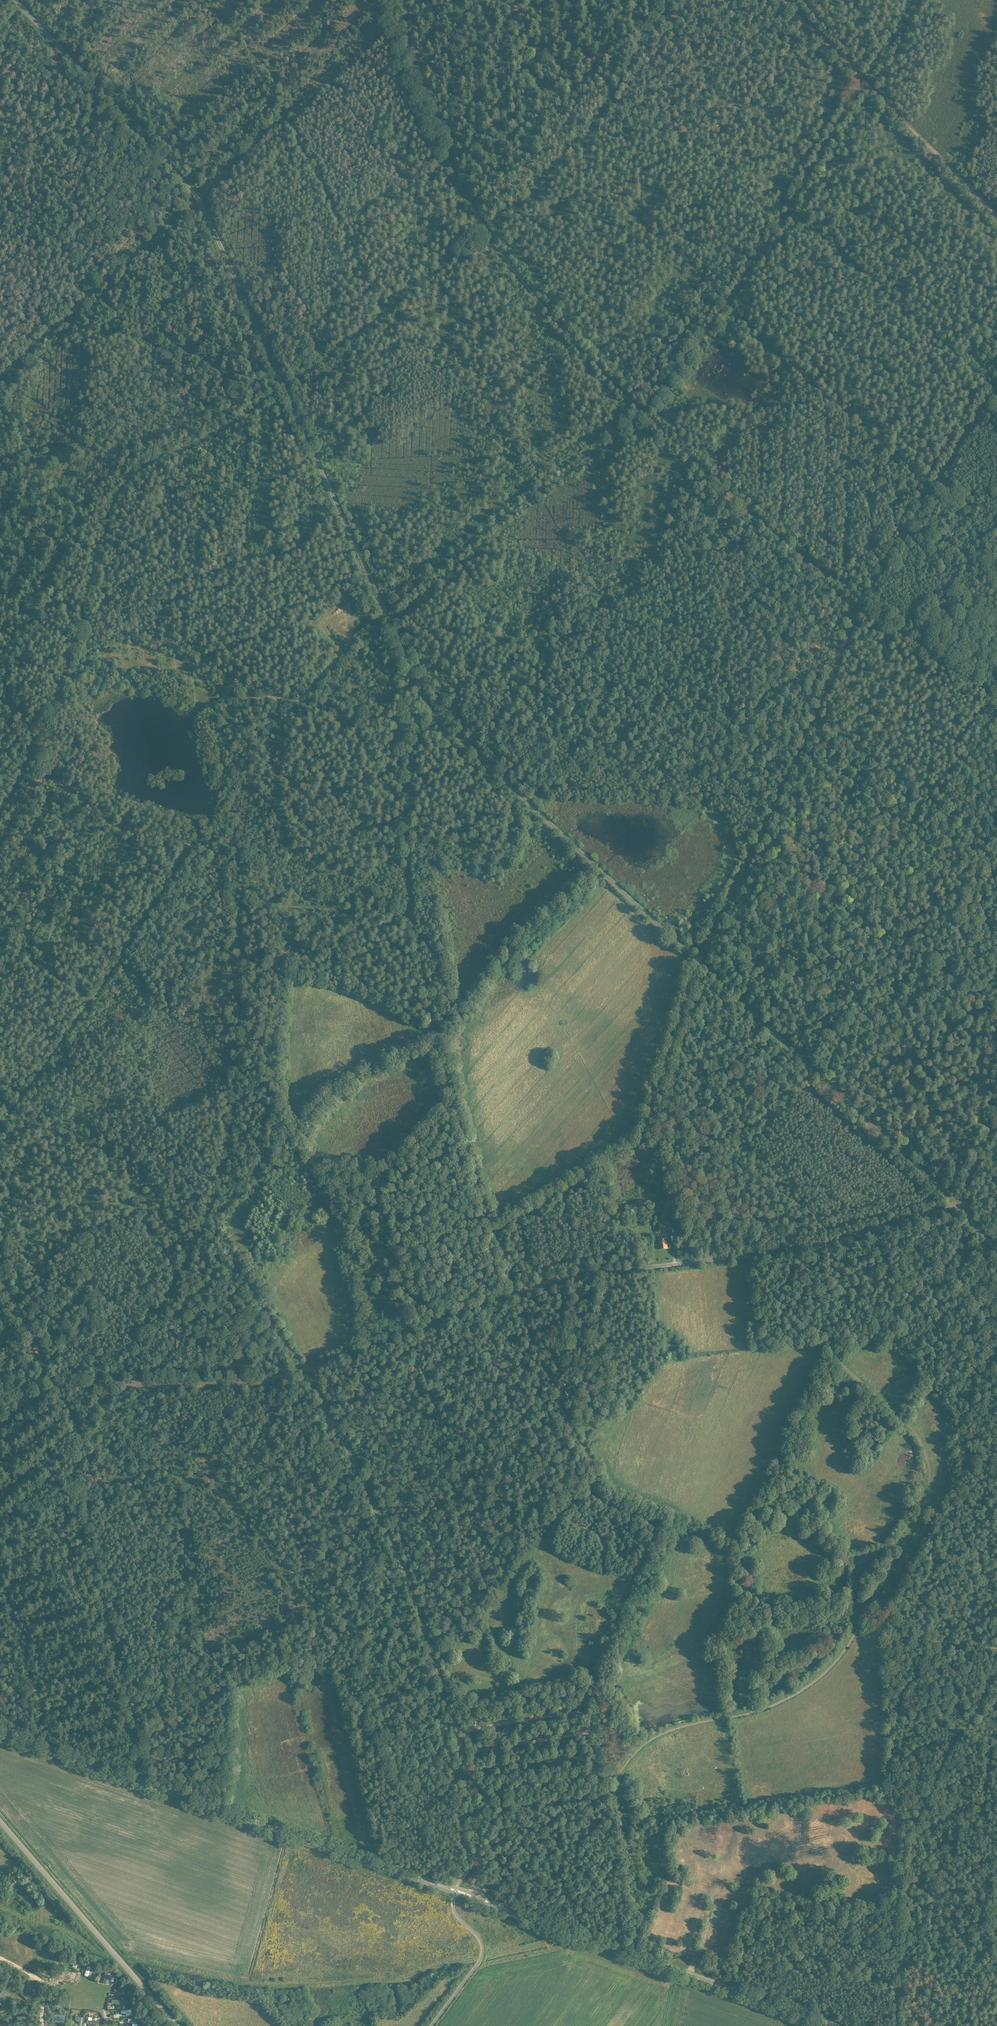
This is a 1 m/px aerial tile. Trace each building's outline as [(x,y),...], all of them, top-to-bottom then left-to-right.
[(658,1239),(659,1244),(659,1249),(668,1248),(666,1237),(658,1239)] [(89,1968),(84,1965),(78,1976),(83,1978),(89,1968)] [(24,1991),(21,1995),(23,1996),(27,2001),(30,1998),(29,1998),(34,1993),(29,1988),(25,1992),(24,1991)] [(9,1994),(2,1990),(0,1993),(0,1994),(0,2001),(3,2003),(6,1998),(7,1999),(9,1994)] [(24,2021),(26,2020),(25,2015),(16,2017),(17,2020),(18,2020),(18,2023),(18,2024),(19,2025),(23,2025),(25,2025),(24,2021)]
